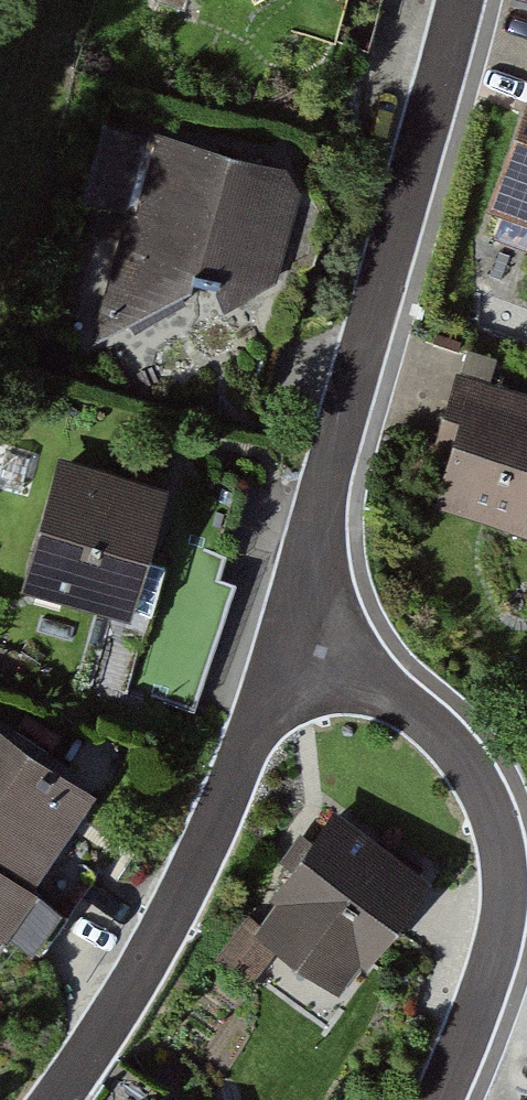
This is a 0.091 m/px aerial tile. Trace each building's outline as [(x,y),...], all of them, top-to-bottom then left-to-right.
[(492,208),(526,220),(526,110),(492,208)] [(285,173),(103,130),(89,205),(122,214),(96,340),(194,288),(194,275),(222,281),(217,310),(277,280),(298,191),(285,173)] [(463,385),(429,509),(526,535),(526,403),(463,385)] [(159,487),(57,460),(20,599),(122,626),(159,487)] [(0,736),(0,929),(32,951),(58,913),(32,896),(97,802),(0,736)] [(423,870),(329,810),(249,935),(343,995),(423,870)]
